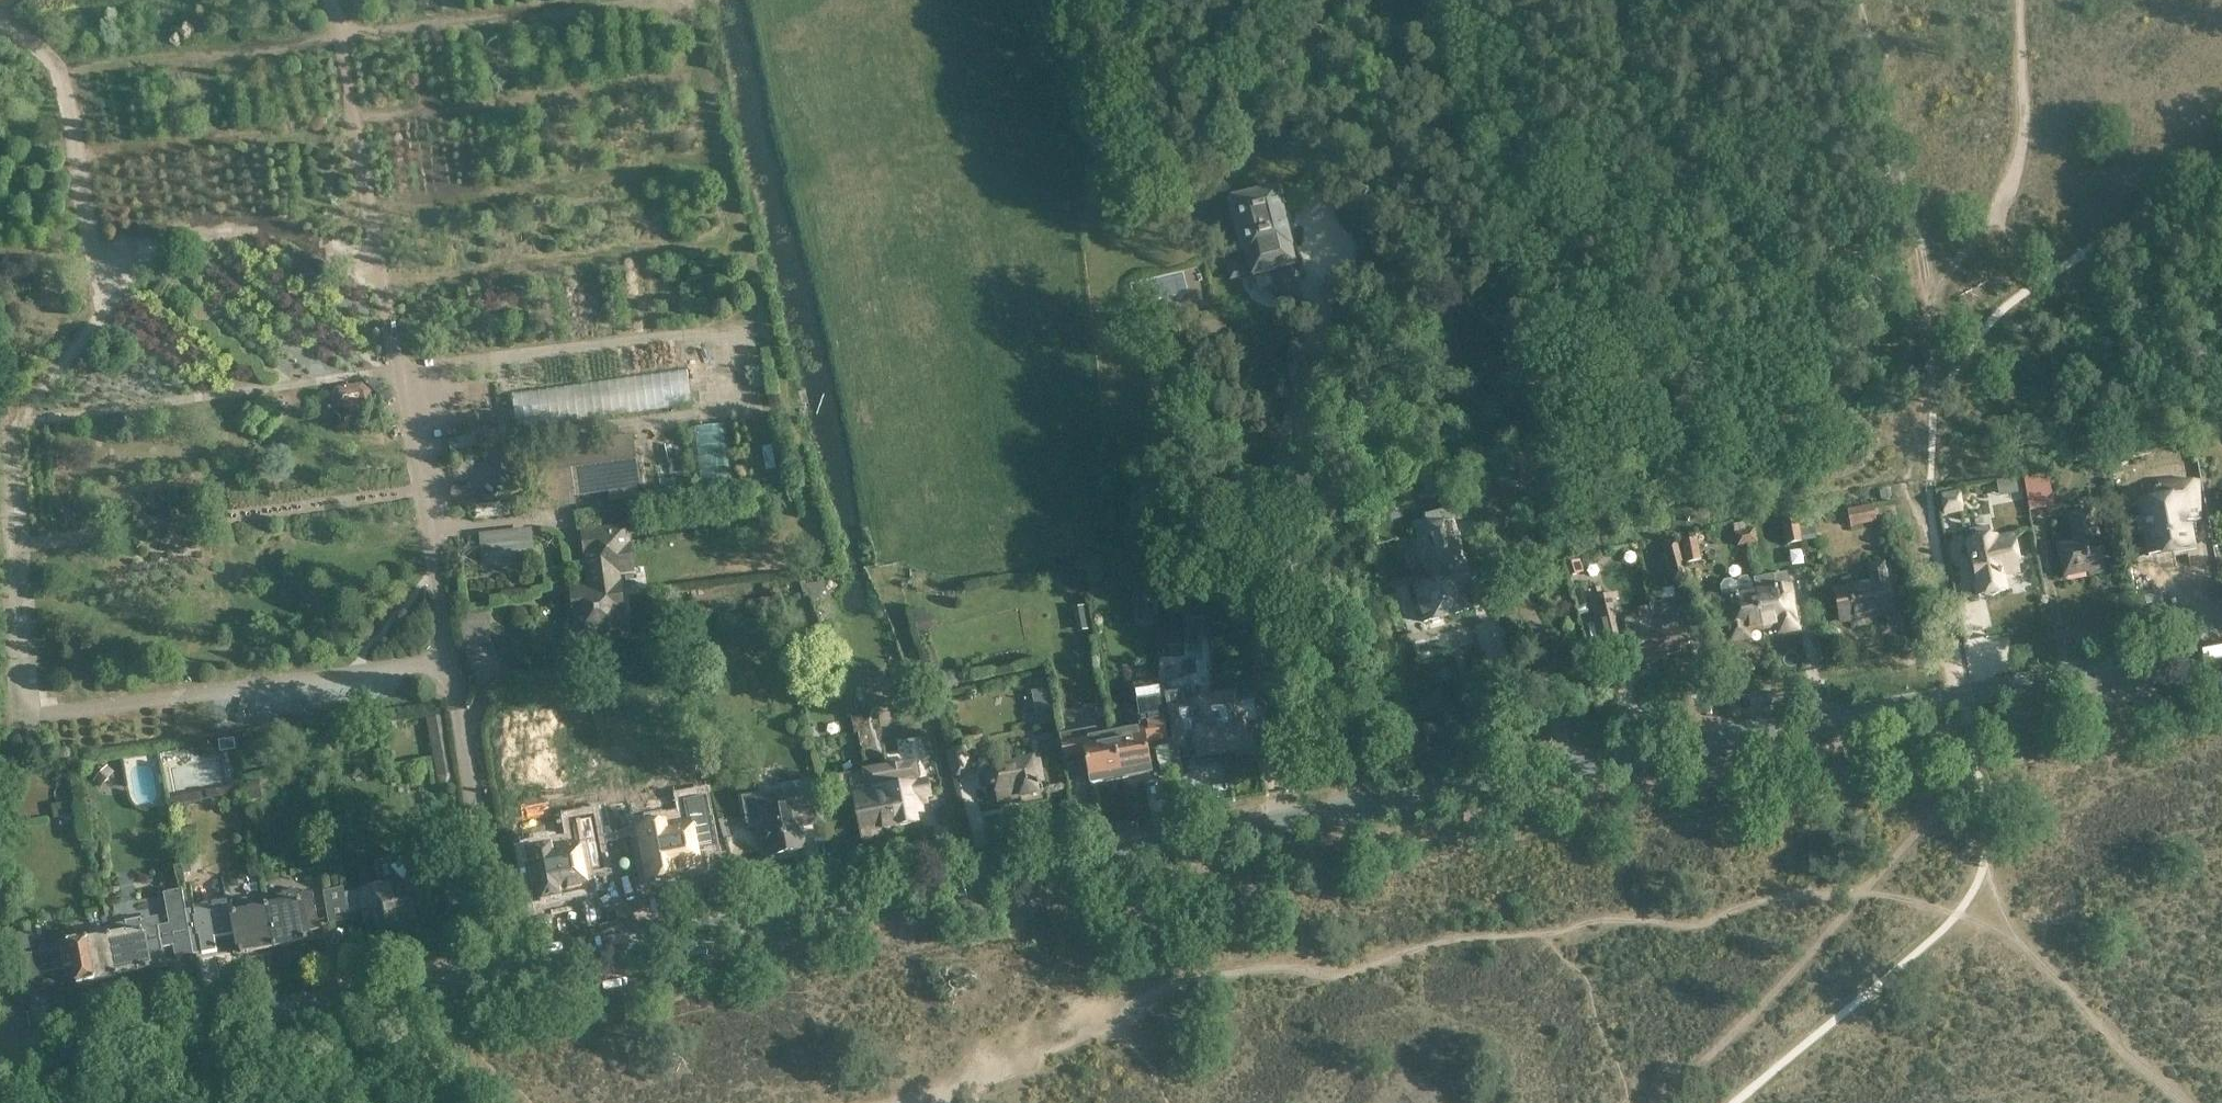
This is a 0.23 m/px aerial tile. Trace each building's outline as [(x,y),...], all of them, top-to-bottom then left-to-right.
[(1278,187),(1231,198),(1246,258),(1247,258),(1251,274),(1274,269),(1278,288),(1298,283),(1294,264),(1295,264),(1291,247),(1292,247),(1278,187)] [(1201,317),(1188,320),(1192,333),(1204,329),(1201,317)] [(691,403),(687,369),(511,392),(516,426),(691,403)] [(688,428),(697,500),(735,496),(726,424),(688,428)] [(693,501),(685,434),(650,439),(658,506),(693,501)] [(543,509),(576,505),(575,496),(640,487),(633,435),(502,452),(507,488),(516,486),(541,484),(543,509)] [(2159,450),(2159,473),(2199,472),(2193,444),(2159,450)] [(2129,475),(2126,459),(2113,462),(2115,477),(2129,475)] [(2042,474),(2024,477),(2030,509),(2048,505),(2042,474)] [(2120,507),(2130,559),(2142,556),(2142,547),(2147,547),(2148,556),(2173,551),(2175,560),(2189,560),(2187,549),(2192,548),(2189,531),(2198,530),(2198,518),(2203,518),(2203,512),(2198,512),(2198,505),(2203,505),(2203,499),(2198,499),(2197,482),(2187,482),(2187,477),(2180,477),(2180,482),(2159,482),(2159,500),(2120,507)] [(1878,491),(1879,500),(1889,498),(1887,489),(1878,491)] [(1959,492),(1941,495),(1944,513),(1963,510),(1959,492)] [(1876,520),(1873,505),(1847,510),(1850,525),(1876,520)] [(2088,570),(2089,574),(2104,571),(2093,510),(2078,513),(2083,542),(2059,546),(2064,574),(2088,570)] [(1783,521),(1787,544),(1802,541),(1798,518),(1783,521)] [(1470,584),(1453,522),(1421,531),(1436,582),(1414,588),(1424,622),(1469,609),(1462,587),(1470,584)] [(1971,539),(1968,540),(1978,595),(1985,594),(1985,595),(1992,597),(1998,593),(1998,591),(2005,590),(2002,574),(2019,571),(2016,554),(2012,534),(1994,538),(1994,535),(1990,535),(1989,526),(1970,529),(1971,539)] [(1756,527),(1746,529),(1748,541),(1758,539),(1756,527)] [(600,630),(601,633),(622,630),(620,614),(617,615),(611,570),(629,567),(624,529),(586,534),(593,592),(585,593),(584,591),(572,593),(575,613),(578,613),(580,632),(600,630)] [(1738,543),(1748,541),(1746,529),(1736,530),(1738,543)] [(516,560),(516,565),(533,563),(529,531),(482,536),(484,563),(516,560)] [(1697,537),(1684,539),(1688,562),(1701,559),(1697,537)] [(1679,540),(1662,544),(1672,582),(1687,579),(1679,540)] [(1143,551),(1131,554),(1134,566),(1146,564),(1143,551)] [(1580,559),(1567,563),(1570,575),(1583,571),(1580,559)] [(1835,589),(1840,621),(1856,618),(1856,615),(1877,611),(1877,614),(1893,611),(1884,562),(1868,565),(1872,582),(1835,589)] [(1774,575),(1754,579),(1754,581),(1756,593),(1762,627),(1778,624),(1779,632),(1797,628),(1787,573),(1774,575)] [(1724,580),(1720,585),(1722,597),(1730,641),(1748,637),(1747,630),(1762,627),(1756,593),(1754,581),(1753,581),(1753,580),(1747,576),(1740,577),(1736,583),(1730,579),(1724,580)] [(1596,589),(1589,591),(1592,600),(1598,622),(1601,638),(1614,636),(1616,646),(1627,644),(1631,664),(1665,657),(1663,651),(1661,651),(1655,622),(1639,625),(1637,617),(1633,615),(1621,617),(1615,594),(1598,598),(1596,589)] [(1683,622),(1679,600),(1651,605),(1655,622),(1661,651),(1663,651),(1665,657),(1689,653),(1685,633),(1689,633),(1687,622),(1683,622)] [(929,615),(916,618),(919,630),(932,627),(929,615)] [(1090,619),(1083,621),(1085,633),(1092,632),(1090,619)] [(1146,742),(1167,738),(1160,700),(1161,700),(1161,684),(1136,688),(1141,715),(1135,717),(1137,730),(1113,734),(1121,778),(1151,773),(1146,742)] [(1216,697),(1225,750),(1242,747),(1245,748),(1250,748),(1253,745),(1251,735),(1269,731),(1261,689),(1216,697)] [(1209,753),(1225,750),(1216,697),(1190,702),(1188,692),(1168,695),(1177,746),(1196,742),(1198,755),(1202,756),(1206,755),(1209,753)] [(886,757),(877,709),(851,713),(855,733),(859,733),(864,760),(886,757)] [(445,714),(427,718),(437,775),(455,772),(445,714)] [(1121,778),(1113,734),(1097,737),(1096,730),(1060,737),(1065,765),(1087,761),(1091,784),(1121,778)] [(917,782),(916,777),(932,774),(926,739),(898,744),(902,765),(886,768),(897,826),(917,822),(914,809),(920,808),(919,803),(925,802),(924,796),(931,795),(928,780),(917,782)] [(987,769),(984,770),(986,786),(995,784),(998,801),(1014,798),(1014,796),(1043,791),(1034,742),(1005,747),(1006,752),(985,755),(987,769)] [(950,751),(954,772),(971,769),(967,748),(950,751)] [(106,766),(94,780),(100,786),(113,773),(106,766)] [(897,826),(886,768),(886,767),(837,776),(841,798),(853,796),(861,839),(882,835),(881,829),(897,826)] [(754,812),(760,849),(768,848),(770,856),(805,849),(801,826),(822,822),(816,789),(775,797),(777,808),(754,812)] [(416,917),(414,908),(431,904),(426,878),(346,893),(350,913),(364,911),(366,920),(375,919),(377,928),(381,927),(384,929),(392,928),(395,924),(399,924),(398,921),(416,917)] [(265,897),(275,947),(309,941),(308,936),(307,936),(306,932),(319,929),(312,891),(299,894),(299,889),(282,892),(282,894),(265,897)] [(342,889),(324,892),(330,922),(348,919),(342,889)] [(126,924),(108,927),(118,976),(152,970),(151,965),(149,966),(148,961),(164,958),(162,948),(174,945),(176,955),(193,952),(193,954),(197,954),(188,911),(186,911),(183,892),(177,893),(165,895),(169,914),(169,915),(168,915),(170,925),(159,927),(157,918),(142,921),(141,918),(125,921),(126,924)] [(194,910),(188,911),(197,954),(216,950),(213,937),(233,933),(232,928),(236,927),(236,929),(241,953),(275,947),(265,897),(247,901),(247,897),(231,900),(231,904),(228,905),(227,901),(225,901),(212,904),(213,907),(209,908),(208,905),(194,907),(193,907),(194,910)] [(118,976),(108,927),(90,931),(91,937),(59,943),(60,949),(24,955),(30,990),(30,991),(44,988),(41,972),(64,968),(64,969),(74,967),(77,984),(81,983),(83,986),(90,984),(92,981),(118,976)] [(30,932),(13,935),(16,951),(33,948),(30,932)]
